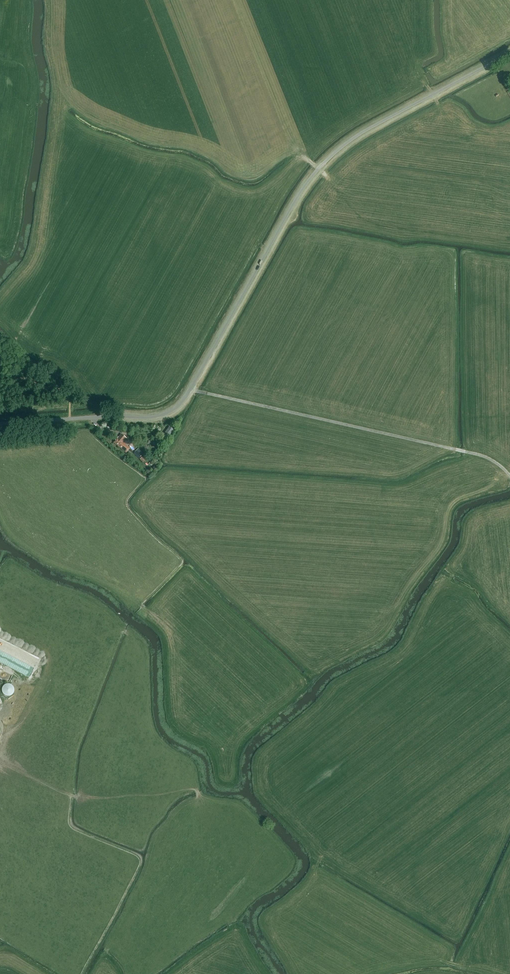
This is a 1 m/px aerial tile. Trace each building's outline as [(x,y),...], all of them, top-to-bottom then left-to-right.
[(170,426),(162,437),(166,440),(174,430),(170,426)] [(124,441),(127,438),(121,434),(119,437),(114,442),(126,453),(130,448),(126,445),(127,443),(124,441)] [(139,458),(144,453),(138,448),(134,453),(139,458)] [(5,684),(4,685),(3,686),(3,687),(2,689),(2,690),(2,691),(3,692),(3,693),(4,694),(5,695),(6,696),(7,696),(9,696),(10,696),(11,695),(12,695),(13,694),(14,693),(14,691),(15,690),(15,689),(14,688),(14,687),(13,686),(12,685),(11,684),(10,684),(9,683),(7,684),(6,684),(5,684)]
